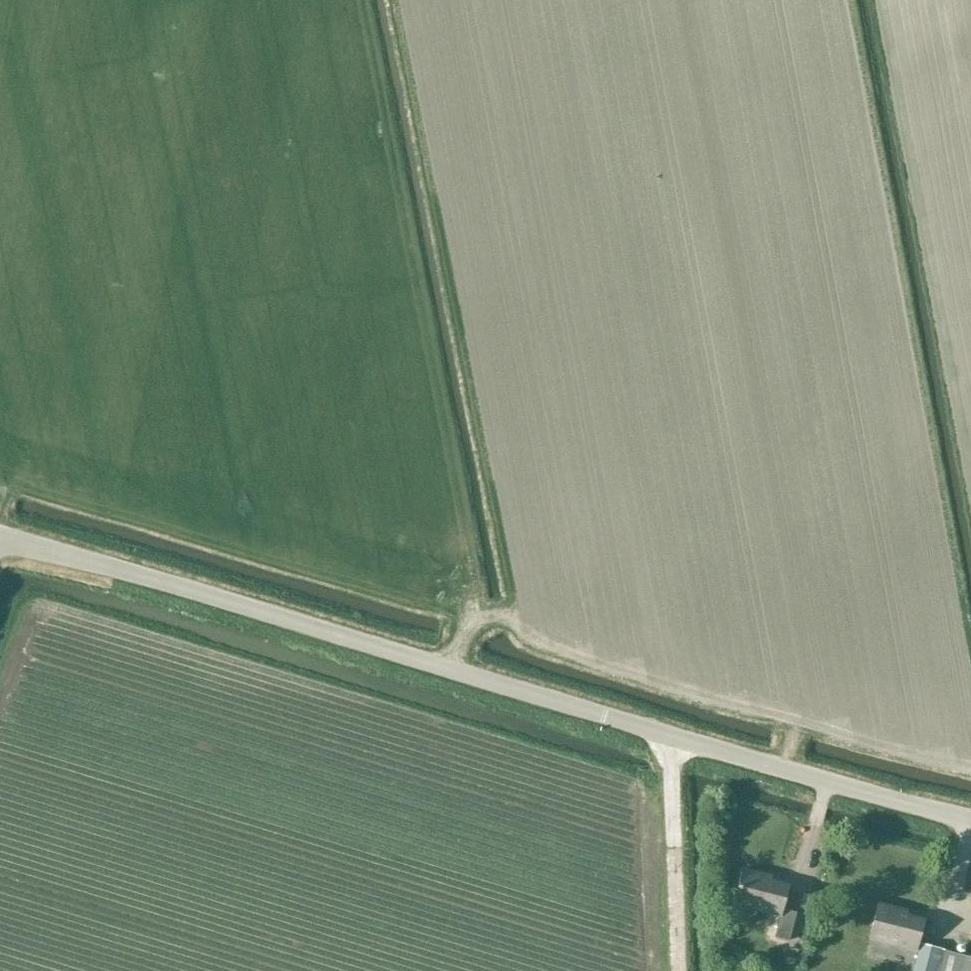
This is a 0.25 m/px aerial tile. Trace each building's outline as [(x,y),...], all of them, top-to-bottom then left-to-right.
[(733,906),(780,917),(781,917),(783,910),(790,884),(771,879),(772,876),(742,868),(733,906)] [(916,952),(926,918),(907,912),(908,910),(878,903),(869,940),(916,952)] [(797,913),(783,910),(781,917),(780,917),(774,938),(790,941),(797,913)] [(921,944),(915,968),(925,970),(970,970),(970,957),(921,944)]
